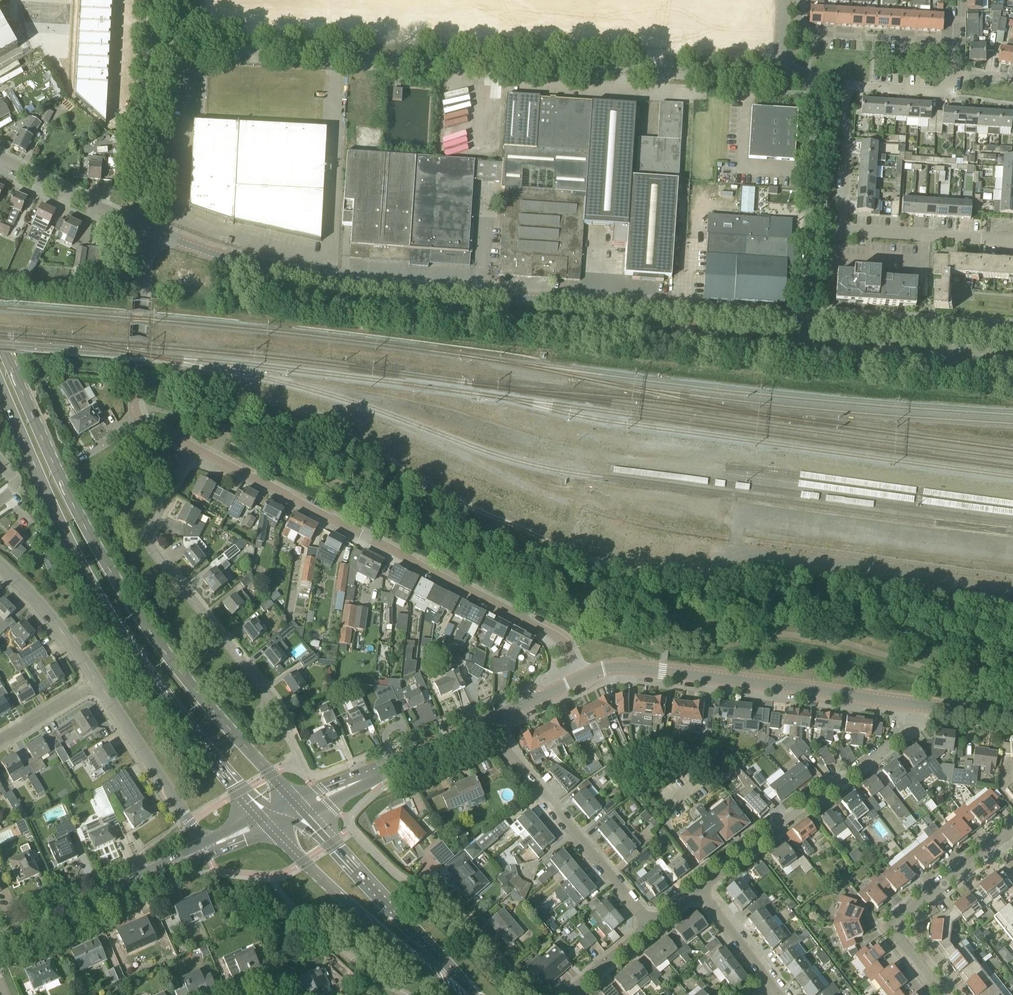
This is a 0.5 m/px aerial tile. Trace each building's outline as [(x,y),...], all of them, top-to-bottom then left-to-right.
[(79,11),(112,13),(112,1),(96,0),(80,0),(79,11)] [(823,24),(824,9),(824,2),(824,0),(811,0),(811,1),(817,2),(817,8),(811,8),(810,24),(823,24)] [(968,9),(983,10),(983,0),(968,0),(968,9)] [(823,24),(836,25),(836,9),(824,9),(823,24)] [(850,10),(836,9),(836,25),(849,26),(850,10)] [(864,11),(850,10),(849,26),(863,27),(864,11)] [(79,11),(79,23),(111,25),(112,13),(79,11)] [(877,12),(876,12),(864,11),(863,27),(876,27),(877,12)] [(991,30),(998,31),(1001,18),(1002,11),(994,11),(991,30)] [(889,12),(877,12),(876,27),(888,28),(889,12)] [(888,28),(889,28),(902,29),(903,13),(889,12),(888,28)] [(979,38),(979,12),(968,12),(968,38),(971,38),(971,46),(971,61),(987,61),(987,45),(978,45),(978,38),(979,38)] [(917,14),(903,13),(902,29),(916,30),(917,14)] [(930,15),(917,14),(916,30),(929,31),(930,15)] [(18,48),(0,15),(0,58),(18,48)] [(943,16),(930,15),(929,31),(942,31),(943,16)] [(1001,18),(998,31),(1005,33),(1007,19),(1001,18)] [(79,23),(78,35),(110,37),(111,25),(79,23)] [(78,35),(77,47),(110,49),(110,37),(78,35)] [(1012,41),(1010,41),(1009,49),(1002,48),(999,63),(1012,65),(1012,37),(1012,41)] [(77,47),(77,59),(109,61),(110,49),(77,47)] [(77,59),(76,71),(108,73),(109,61),(77,59)] [(76,71),(75,83),(108,85),(108,73),(76,71)] [(75,83),(75,97),(106,124),(108,85),(75,83)] [(402,100),(402,89),(393,89),(393,99),(402,100)] [(18,115),(24,112),(14,93),(8,96),(18,115)] [(502,163),(587,168),(591,103),(539,99),(540,97),(539,97),(507,95),(503,147),(502,163)] [(9,113),(2,100),(1,101),(0,99),(0,119),(9,113)] [(862,99),(861,115),(861,116),(873,116),(874,100),(862,99)] [(874,100),(873,116),(884,117),(885,101),(874,100)] [(884,117),(895,118),(896,102),(885,101),(884,117)] [(907,119),(908,102),(896,102),(895,118),(907,119)] [(907,119),(918,119),(919,103),(908,102),(907,119)] [(671,278),(672,268),(677,181),(631,178),(631,171),(636,106),(591,103),(587,168),(583,224),(609,226),(609,229),(611,231),(612,231),(611,245),(626,246),(625,264),(625,274),(633,275),(632,278),(632,279),(663,281),(663,280),(663,277),(671,278)] [(679,175),(683,104),(660,103),(658,139),(656,174),(679,175)] [(935,132),(937,111),(931,111),(931,104),(919,103),(918,119),(928,120),(927,132),(935,132)] [(48,107),(40,120),(47,124),(55,111),(48,107)] [(794,161),(796,143),(797,120),(798,110),(752,107),(748,158),(794,161)] [(953,126),(954,126),(955,109),(943,109),(943,112),(937,111),(935,132),(942,132),(942,125),(949,125),(948,133),(953,133),(953,126)] [(954,126),(965,127),(966,110),(955,109),(954,126)] [(976,127),(977,111),(966,110),(965,127),(965,133),(976,133),(976,127)] [(976,127),(988,128),(989,112),(977,111),(976,127)] [(999,129),(1000,112),(989,112),(988,128),(988,134),(999,135),(999,129)] [(1012,113),(1000,112),(999,129),(1011,129),(1012,113)] [(19,134),(12,147),(26,153),(34,138),(32,137),(41,123),(30,116),(8,128),(19,134)] [(194,122),(189,207),(233,222),(233,224),(233,222),(320,242),(321,237),(326,129),(238,125),(238,123),(238,125),(194,122)] [(638,138),(638,148),(636,173),(656,174),(658,139),(638,138)] [(877,143),(861,142),(860,154),(877,155),(877,143)] [(904,161),(916,161),(916,156),(912,156),(912,153),(905,152),(904,157),(904,161)] [(502,172),(502,163),(467,161),(415,157),(347,153),(342,225),(352,225),(351,245),(350,258),(409,262),(409,266),(410,266),(410,263),(418,264),(417,267),(428,267),(428,263),(469,266),(470,253),(468,253),(473,180),(501,182),(502,172)] [(860,154),(860,165),(876,166),(876,161),(885,161),(886,156),(877,155),(860,154)] [(902,160),(904,161),(904,157),(899,156),(899,160),(897,160),(896,168),(901,168),(902,160)] [(1004,156),(1003,167),(1012,168),(1012,156),(1004,156)] [(90,157),(89,163),(88,179),(101,180),(102,158),(90,157)] [(502,172),(501,182),(500,187),(505,188),(499,276),(579,281),(580,274),(583,224),(587,168),(502,163),(502,172)] [(875,178),(876,166),(860,165),(859,176),(875,178)] [(1002,179),(1012,179),(1012,168),(1003,167),(1002,179)] [(859,176),(858,188),(874,189),(875,178),(859,176)] [(1002,179),(1002,190),(1012,191),(1012,179),(1002,179)] [(857,199),(873,200),(874,189),(858,188),(857,199)] [(1001,202),(1012,203),(1012,191),(1002,190),(996,190),(995,201),(1001,202)] [(15,193),(0,227),(0,235),(7,238),(12,226),(7,224),(13,209),(21,213),(27,198),(15,193)] [(914,199),(903,198),(901,214),(913,215),(914,199)] [(871,215),(879,216),(880,201),(876,201),(873,200),(857,199),(856,211),(871,212),(871,215)] [(924,216),(925,200),(914,199),(913,215),(924,216)] [(924,216),(936,216),(937,200),(925,200),(924,216)] [(947,217),(948,201),(937,200),(936,216),(947,217)] [(947,217),(959,218),(960,202),(948,201),(947,217)] [(899,202),(894,202),(892,202),(891,216),(898,217),(899,202)] [(970,219),(972,203),(960,202),(959,218),(970,219)] [(1001,202),(1000,213),(1012,214),(1012,203),(1001,202)] [(35,219),(31,228),(34,229),(30,237),(35,239),(38,232),(39,232),(43,224),(49,226),(56,212),(41,205),(35,219)] [(708,237),(790,242),(790,241),(791,220),(789,220),(769,219),(769,217),(759,216),(759,219),(709,216),(708,237)] [(67,237),(65,242),(72,245),(82,225),(67,218),(60,233),(67,237)] [(797,241),(790,241),(790,242),(708,237),(704,299),(784,304),(786,272),(786,270),(796,271),(797,241)] [(77,247),(76,257),(74,267),(75,268),(73,279),(82,281),(84,269),(87,249),(77,247)] [(89,247),(85,274),(98,277),(103,249),(89,247)] [(951,287),(952,275),(1012,279),(1012,265),(953,261),(953,256),(934,254),(933,274),(943,275),(943,286),(937,286),(935,308),(950,309),(951,287)] [(30,261),(37,265),(40,258),(33,255),(30,261)] [(854,269),(853,273),(837,272),(837,284),(835,302),(915,307),(917,281),(879,278),(880,271),(854,269)] [(83,414),(82,415),(90,430),(98,425),(99,422),(96,418),(102,414),(100,410),(93,413),(91,410),(92,410),(87,402),(90,401),(78,381),(65,381),(71,392),(73,397),(83,414)] [(79,437),(90,430),(82,415),(83,414),(73,397),(68,400),(78,417),(70,421),(79,437)] [(193,494),(192,495),(202,500),(206,502),(211,493),(220,497),(223,491),(215,486),(201,479),(195,489),(197,489),(194,495),(193,494)] [(251,510),(258,495),(245,489),(234,511),(239,514),(244,506),(251,510)] [(222,505),(229,509),(235,497),(228,493),(222,505)] [(285,509),(269,501),(262,514),(257,541),(264,543),(267,523),(266,523),(266,520),(270,522),(269,526),(274,528),(277,523),(285,509)] [(186,507),(178,522),(179,523),(179,522),(192,528),(190,531),(184,531),(184,538),(183,538),(198,538),(205,526),(196,521),(199,514),(186,507)] [(294,542),(298,535),(306,520),(293,514),(282,536),(294,542)] [(254,520),(255,519),(248,515),(242,525),(251,530),(256,521),(254,520)] [(306,520),(298,535),(305,538),(301,546),(307,550),(311,541),(318,527),(306,520)] [(2,541),(12,551),(10,553),(18,561),(26,552),(19,545),(22,542),(12,531),(2,541)] [(345,541),(331,533),(325,545),(319,542),(316,558),(325,564),(328,558),(333,561),(338,553),(345,541)] [(232,537),(228,542),(230,544),(233,546),(234,544),(237,540),(236,540),(232,537)] [(198,538),(183,538),(183,539),(184,539),(184,546),(185,546),(192,545),(194,548),(183,556),(194,569),(205,559),(200,553),(206,548),(198,538)] [(241,540),(234,546),(239,551),(248,543),(241,540)] [(234,546),(223,555),(228,561),(239,552),(239,551),(234,546)] [(351,556),(348,578),(347,586),(353,586),(354,577),(357,572),(374,580),(384,561),(365,551),(363,554),(355,549),(351,556)] [(51,556),(43,560),(49,571),(50,571),(57,568),(51,556)] [(306,557),(301,582),(300,587),(310,589),(316,559),(306,557)] [(230,567),(225,561),(214,571),(202,580),(214,594),(227,584),(221,576),(226,572),(224,571),(230,567)] [(335,592),(345,593),(347,576),(348,566),(339,564),(335,592)] [(392,606),(394,596),(406,572),(395,566),(388,580),(395,585),(391,594),(388,604),(386,610),(385,610),(385,626),(392,625),(392,610),(392,606)] [(418,579),(406,572),(394,596),(406,602),(418,579)] [(249,574),(240,582),(244,588),(254,580),(249,574)] [(421,580),(411,601),(417,604),(415,607),(421,610),(433,586),(421,580)] [(427,608),(436,613),(446,593),(433,586),(421,610),(424,612),(427,608)] [(250,601),(245,594),(241,590),(223,605),(232,616),(250,601)] [(274,592),(269,596),(273,602),(278,598),(274,592)] [(446,593),(436,613),(432,622),(436,624),(438,619),(443,609),(451,613),(458,600),(446,593)] [(3,599),(0,603),(0,635),(1,636),(10,626),(5,621),(15,611),(3,599)] [(269,600),(260,607),(264,612),(274,605),(269,600)] [(461,631),(474,607),(462,601),(455,615),(463,620),(458,629),(459,630),(452,642),(458,645),(460,641),(464,632),(461,631)] [(364,631),(368,609),(344,606),(343,613),(339,644),(340,644),(339,651),(345,652),(346,645),(349,645),(352,629),(364,631)] [(473,637),(478,628),(485,613),(474,607),(461,631),(464,632),(460,641),(465,643),(469,635),(473,637)] [(396,630),(406,631),(407,616),(398,615),(396,630)] [(486,647),(499,620),(489,615),(481,629),(487,632),(481,644),(486,647)] [(255,620),(243,630),(253,642),(265,632),(255,620)] [(499,620),(486,647),(490,649),(493,643),(499,646),(502,640),(510,626),(499,620)] [(26,645),(24,643),(35,634),(25,622),(11,633),(16,639),(14,641),(21,649),(26,645)] [(277,634),(282,640),(295,630),(290,624),(277,634)] [(449,638),(454,626),(448,624),(443,635),(449,638)] [(498,660),(495,674),(508,672),(510,659),(524,633),(513,628),(506,642),(512,645),(506,657),(498,660)] [(534,639),(524,633),(510,659),(508,672),(513,672),(515,662),(521,650),(527,653),(535,657),(539,647),(532,644),(534,639)] [(430,649),(431,640),(422,639),(421,647),(430,649)] [(431,640),(430,649),(428,661),(441,663),(444,648),(431,646),(431,640)] [(281,641),(263,655),(274,668),(279,664),(286,659),(282,654),(288,649),(281,641)] [(38,642),(30,647),(17,656),(21,662),(42,648),(38,642)] [(403,677),(415,672),(416,661),(411,661),(412,648),(406,647),(403,677)] [(42,648),(21,662),(25,669),(35,662),(42,673),(38,676),(41,682),(35,686),(39,693),(64,679),(51,657),(49,658),(49,657),(48,658),(46,655),(47,654),(42,648)] [(482,669),(485,654),(475,649),(471,663),(482,669)] [(299,661),(304,668),(318,659),(313,653),(299,661)] [(25,669),(21,662),(17,656),(16,654),(8,659),(18,674),(25,669)] [(492,658),(490,665),(489,671),(495,674),(498,660),(492,658)] [(284,671),(279,664),(274,668),(279,675),(284,671)] [(303,675),(300,670),(283,681),(293,695),(306,687),(299,677),(303,675)] [(465,688),(457,670),(445,675),(446,677),(434,683),(440,696),(452,691),(453,693),(465,688)] [(427,690),(425,684),(420,673),(413,676),(417,684),(418,687),(419,689),(418,690),(419,693),(427,690)] [(21,687),(13,691),(21,704),(34,696),(21,675),(16,679),(21,687)] [(388,679),(387,688),(391,688),(399,689),(400,680),(388,679)] [(419,689),(418,687),(417,684),(409,687),(402,691),(401,689),(399,689),(391,688),(397,701),(405,698),(410,710),(424,703),(419,693),(418,690),(419,689)] [(387,688),(379,687),(384,697),(379,699),(377,701),(375,702),(374,704),(374,706),(374,708),(380,723),(395,716),(390,704),(397,701),(391,688),(387,688)] [(0,695),(0,717),(10,711),(2,697),(2,698),(0,695)] [(368,714),(366,708),(361,697),(351,699),(349,700),(353,709),(348,712),(352,721),(346,724),(352,735),(366,729),(361,717),(368,714)] [(630,726),(630,725),(630,723),(630,722),(628,722),(628,713),(627,697),(615,697),(615,706),(617,706),(618,716),(622,716),(622,726),(630,726)] [(630,725),(641,726),(644,699),(635,697),(633,713),(628,713),(628,722),(630,722),(630,723),(630,725)] [(598,702),(608,724),(612,722),(610,716),(614,713),(607,698),(598,702)] [(651,723),(654,700),(644,699),(641,726),(646,727),(646,722),(651,723)] [(654,700),(651,723),(650,731),(656,732),(657,724),(661,724),(662,718),(663,718),(665,701),(654,699),(654,700)] [(598,703),(589,707),(600,731),(604,738),(608,737),(604,729),(609,727),(608,724),(598,702),(598,703)] [(676,720),(675,726),(674,738),(679,738),(679,732),(683,703),(673,702),(671,719),(676,720)] [(732,725),(732,719),(734,704),(715,702),(714,709),(708,709),(707,728),(706,734),(711,734),(711,730),(712,730),(713,718),(729,719),(728,725),(732,725)] [(693,705),(683,703),(679,732),(689,733),(693,705)] [(327,704),(320,706),(323,712),(329,710),(327,704)] [(693,704),(693,705),(689,733),(694,733),(695,728),(700,729),(700,727),(707,728),(708,709),(703,708),(703,705),(693,704)] [(752,706),(734,704),(732,719),(750,721),(752,706)] [(589,707),(580,711),(591,735),(600,731),(589,707)] [(591,735),(580,711),(580,710),(570,715),(580,736),(575,739),(577,744),(578,744),(579,745),(592,739),(591,738),(592,737),(591,735)] [(794,744),(796,747),(796,738),(796,727),(798,711),(785,710),(783,726),(790,726),(789,737),(789,738),(794,744)] [(332,711),(326,714),(322,716),(326,725),(336,721),(334,717),(332,711)] [(796,727),(796,738),(796,747),(802,754),(809,749),(802,741),(801,741),(801,739),(801,728),(809,728),(811,713),(798,711),(796,727)] [(56,731),(59,735),(61,738),(73,730),(79,739),(97,727),(87,712),(56,731)] [(771,713),(770,723),(769,728),(778,729),(780,714),(771,713)] [(826,742),(829,715),(816,713),(814,729),(820,730),(819,741),(826,742)] [(829,715),(826,742),(832,742),(833,731),(840,732),(841,716),(829,715)] [(850,746),(856,746),(859,719),(847,717),(845,733),(852,734),(850,746)] [(881,737),(882,728),(883,723),(872,722),(872,720),(859,719),(856,746),(862,747),(863,735),(864,735),(864,738),(869,738),(870,736),(881,737)] [(560,746),(564,744),(565,747),(574,743),(565,729),(564,729),(559,720),(550,724),(550,725),(560,746)] [(550,725),(541,729),(551,750),(555,757),(559,755),(556,747),(560,746),(550,725)] [(336,739),(332,729),(309,739),(312,745),(317,743),(320,749),(323,748),(323,749),(330,746),(330,745),(332,744),(331,741),(336,739)] [(532,733),(542,754),(551,750),(541,729),(532,733)] [(927,753),(933,760),(944,752),(944,750),(952,751),(954,733),(936,731),(934,744),(932,746),(929,742),(923,747),(927,753)] [(53,733),(47,736),(49,741),(53,747),(56,752),(62,748),(60,744),(58,740),(56,737),(53,733)] [(542,754),(532,733),(523,737),(524,739),(519,741),(522,748),(527,746),(530,753),(535,762),(543,758),(542,754)] [(789,738),(784,742),(789,749),(794,744),(789,738)] [(53,747),(49,741),(44,744),(41,739),(26,748),(32,758),(27,762),(34,774),(46,768),(40,758),(49,753),(47,750),(53,747)] [(1010,754),(1010,757),(1012,757),(1008,788),(1006,790),(1012,800),(1012,740),(1009,740),(1010,744),(1003,743),(1002,753),(1010,754)] [(87,758),(90,762),(95,771),(96,770),(96,771),(116,758),(108,744),(86,758),(87,758)] [(802,754),(796,747),(794,744),(789,749),(796,759),(802,754)] [(844,768),(851,764),(843,749),(842,749),(841,745),(836,747),(844,768)] [(913,768),(909,771),(919,784),(923,780),(919,775),(928,769),(934,776),(941,770),(939,767),(933,760),(927,753),(923,756),(915,746),(903,755),(913,768)] [(843,749),(851,764),(856,760),(851,751),(848,747),(843,749)] [(627,748),(621,751),(624,756),(630,752),(627,748)] [(976,786),(978,765),(986,766),(985,775),(993,776),(996,752),(983,751),(984,749),(976,748),(973,765),(971,765),(971,772),(964,771),(962,785),(976,786)] [(819,756),(824,765),(826,766),(834,761),(827,751),(819,756)] [(87,758),(86,758),(83,752),(65,763),(69,770),(74,767),(87,758)] [(13,783),(21,778),(22,781),(28,778),(23,769),(15,755),(1,763),(9,777),(10,777),(13,783)] [(592,764),(588,767),(591,774),(602,767),(601,767),(598,761),(592,764)] [(894,762),(882,771),(891,782),(895,787),(898,791),(904,786),(906,788),(907,788),(917,802),(927,795),(921,787),(919,784),(909,771),(904,775),(904,774),(894,762)] [(586,763),(581,766),(588,776),(591,774),(588,767),(586,763)] [(800,763),(784,775),(796,789),(811,777),(800,763)] [(944,774),(952,785),(954,766),(942,764),(939,767),(941,770),(944,774)] [(580,783),(556,766),(549,772),(567,794),(580,783)] [(770,801),(737,767),(735,770),(736,772),(737,775),(738,778),(739,780),(741,783),(742,785),(744,787),(745,788),(738,795),(746,804),(745,806),(751,812),(753,811),(760,818),(769,810),(764,805),(769,801),(770,801)] [(125,771),(103,785),(102,786),(107,799),(121,790),(128,801),(127,802),(126,804),(124,805),(127,810),(123,812),(124,813),(123,814),(133,829),(134,828),(141,823),(142,824),(152,817),(144,805),(146,803),(125,771)] [(766,783),(758,772),(752,777),(760,787),(766,783)] [(796,789),(784,775),(769,786),(780,801),(796,789)] [(37,795),(44,791),(36,777),(29,781),(37,795)] [(470,808),(476,805),(485,801),(477,783),(478,783),(476,779),(476,780),(475,777),(458,784),(459,786),(456,788),(457,790),(442,796),(448,810),(467,802),(470,808)] [(863,786),(871,797),(878,792),(898,819),(903,816),(906,821),(902,824),(906,830),(916,823),(899,801),(897,799),(893,793),(888,796),(882,788),(874,777),(863,786)] [(572,800),(580,810),(593,799),(586,790),(591,786),(587,780),(577,788),(581,792),(572,800)] [(891,782),(887,785),(891,791),(895,787),(891,782)] [(977,802),(991,820),(995,816),(994,815),(999,811),(993,803),(998,799),(992,792),(990,789),(984,793),(986,795),(977,802)] [(15,813),(18,812),(23,809),(11,791),(5,795),(15,813)] [(879,817),(875,813),(872,809),(868,812),(853,793),(842,802),(850,813),(857,822),(868,813),(874,820),(879,817)] [(589,820),(601,809),(602,809),(593,799),(580,810),(589,820)] [(704,814),(700,808),(694,813),(699,818),(701,821),(679,838),(699,864),(721,846),(718,841),(722,838),(726,843),(748,825),(729,800),(706,817),(704,814)] [(959,808),(970,822),(974,818),(980,826),(985,822),(986,824),(991,820),(977,802),(968,809),(964,804),(959,808)] [(949,825),(963,842),(967,839),(966,837),(971,833),(965,826),(970,822),(959,808),(954,813),(958,817),(949,825)] [(381,818),(382,820),(374,823),(375,825),(373,826),(376,833),(378,832),(381,838),(388,834),(389,836),(398,832),(412,848),(419,841),(420,842),(422,840),(422,839),(425,836),(411,821),(407,822),(401,809),(381,818)] [(525,831),(525,832),(538,821),(529,811),(516,821),(510,827),(503,820),(476,843),(482,851),(509,828),(517,837),(525,831)] [(847,828),(842,822),(835,813),(832,815),(830,811),(820,818),(835,838),(847,828)] [(645,813),(641,817),(646,823),(650,819),(652,818),(647,812),(645,813)] [(114,814),(99,820),(80,828),(85,840),(90,838),(95,850),(115,841),(109,829),(119,825),(114,814)] [(69,815),(60,819),(62,824),(67,834),(76,830),(69,815)] [(816,832),(806,819),(786,834),(796,847),(800,844),(809,856),(814,852),(805,840),(816,832)] [(606,840),(619,829),(611,820),(598,830),(606,840)] [(528,846),(533,841),(546,831),(538,821),(525,832),(529,836),(520,844),(523,849),(528,845),(528,846)] [(928,828),(941,844),(946,841),(952,848),(957,844),(958,846),(963,842),(949,825),(940,832),(933,824),(928,828)] [(859,835),(852,825),(847,829),(861,846),(866,842),(860,834),(859,835)] [(661,828),(653,835),(656,839),(664,832),(661,828)] [(919,845),(920,847),(934,865),(939,861),(938,859),(943,856),(937,848),(941,844),(928,828),(923,832),(928,838),(919,845)] [(619,829),(606,840),(614,850),(627,839),(619,829)] [(536,855),(539,858),(544,854),(541,851),(554,840),(546,831),(533,841),(537,846),(532,850),(536,856),(536,855)] [(77,858),(68,837),(49,846),(58,866),(77,858)] [(640,855),(635,849),(636,849),(627,839),(614,850),(623,860),(628,865),(640,855)] [(428,852),(441,867),(454,856),(441,841),(428,852)] [(475,843),(470,846),(456,855),(445,865),(449,870),(448,871),(458,883),(460,882),(462,885),(458,888),(465,896),(471,891),(475,895),(488,884),(470,863),(483,852),(482,851),(476,843),(475,843)] [(797,860),(785,845),(778,851),(778,852),(772,856),(772,855),(771,856),(782,870),(789,864),(794,871),(800,866),(806,874),(813,869),(803,856),(797,860)] [(35,850),(31,852),(28,846),(20,849),(23,856),(9,862),(19,884),(39,875),(32,859),(38,856),(35,850)] [(905,856),(913,866),(918,863),(924,870),(929,867),(930,868),(934,865),(920,847),(911,854),(910,852),(905,856)] [(541,885),(558,871),(571,860),(562,850),(544,866),(548,870),(537,880),(541,885)] [(908,870),(913,866),(905,856),(900,861),(901,862),(892,869),(906,887),(911,883),(909,882),(914,878),(908,870)] [(656,863),(660,869),(671,883),(676,880),(676,881),(689,871),(679,858),(667,868),(660,859),(656,863)] [(558,871),(566,881),(579,870),(571,860),(558,871)] [(762,862),(754,868),(754,869),(761,879),(770,872),(762,862)] [(498,870),(503,876),(516,871),(515,866),(498,870)] [(892,869),(891,868),(877,879),(875,876),(874,876),(885,889),(889,885),(895,893),(900,889),(902,890),(906,887),(892,869)] [(660,869),(658,870),(655,872),(654,870),(635,885),(643,896),(650,891),(655,898),(667,888),(667,887),(671,883),(660,869)] [(988,879),(1000,895),(1012,885),(1000,869),(995,873),(996,874),(992,877),(991,876),(988,879)] [(587,880),(579,870),(566,881),(571,886),(564,892),(568,896),(575,891),(587,880)] [(508,881),(508,882),(518,876),(516,871),(503,876),(508,881)] [(726,890),(734,901),(748,890),(740,879),(738,880),(735,876),(737,875),(725,884),(728,889),(726,890)] [(518,876),(508,882),(513,888),(521,880),(518,876)] [(845,889),(850,885),(843,876),(837,880),(845,889)] [(885,889),(874,876),(869,880),(873,884),(864,891),(863,890),(858,895),(866,905),(871,901),(878,909),(882,906),(881,904),(886,900),(880,893),(885,889)] [(980,885),(975,889),(987,905),(1000,895),(988,879),(983,882),(984,883),(981,886),(980,885)] [(521,880),(513,888),(514,888),(518,894),(526,882),(521,880)] [(587,880),(575,891),(583,900),(596,890),(587,880)] [(508,881),(500,887),(506,895),(511,891),(514,888),(513,888),(508,882),(508,881)] [(518,894),(522,899),(523,899),(524,900),(531,884),(526,882),(518,894)] [(962,899),(964,902),(975,915),(987,905),(975,889),(969,893),(970,894),(967,897),(966,896),(962,899)] [(748,890),(734,901),(742,911),(756,900),(748,890)] [(192,923),(190,917),(202,912),(204,918),(214,913),(204,891),(173,905),(182,927),(192,923)] [(761,903),(767,898),(764,894),(757,899),(761,903)] [(842,904),(833,924),(860,924),(862,919),(860,918),(862,912),(854,909),(857,902),(841,895),(838,903),(842,904)] [(770,902),(767,898),(761,903),(764,907),(770,902)] [(955,905),(950,909),(958,920),(963,916),(967,922),(975,915),(964,902),(962,899),(958,903),(959,903),(955,906),(955,905)] [(596,927),(614,912),(605,901),(592,913),(592,914),(590,916),(598,925),(596,927)] [(793,901),(786,906),(789,911),(796,906),(793,901)] [(994,917),(1004,929),(1012,922),(1012,902),(994,917)] [(499,931),(510,945),(524,932),(503,908),(487,922),(497,933),(499,931)] [(568,920),(578,913),(573,908),(564,915),(568,920)] [(755,931),(771,919),(762,908),(748,919),(756,930),(754,931),(755,931)] [(929,931),(952,934),(953,924),(958,920),(950,909),(937,919),(937,921),(934,921),(934,925),(931,924),(930,927),(930,929),(929,931)] [(614,912),(596,927),(605,937),(623,922),(614,912)] [(685,921),(697,936),(707,927),(696,913),(685,921)] [(154,937),(149,927),(145,918),(130,924),(131,925),(123,929),(122,928),(117,930),(117,931),(126,951),(154,937)] [(755,931),(756,930),(764,940),(762,941),(778,929),(771,919),(755,931)] [(684,941),(679,945),(687,955),(691,952),(686,945),(697,936),(685,921),(674,930),(684,941)] [(1004,929),(1012,941),(1012,922),(1004,929)] [(576,929),(580,934),(583,938),(589,933),(582,924),(576,929)] [(862,929),(860,924),(833,924),(844,950),(846,949),(851,958),(855,955),(857,953),(855,946),(855,945),(853,939),(862,936),(860,930),(862,929)] [(778,929),(762,941),(763,942),(764,940),(772,951),(778,946),(781,950),(798,938),(794,933),(791,936),(783,925),(778,929)] [(934,945),(944,957),(955,948),(951,943),(952,934),(929,931),(929,933),(929,936),(930,938),(932,938),(932,942),(935,942),(934,945)] [(583,938),(584,939),(590,946),(597,941),(589,933),(583,938)] [(690,959),(687,955),(679,945),(674,949),(665,937),(654,946),(666,960),(676,951),(686,963),(690,959)] [(705,947),(709,952),(709,953),(720,944),(715,938),(705,947)] [(798,938),(781,950),(784,954),(778,959),(786,969),(785,970),(801,958),(793,948),(801,942),(798,938)] [(106,960),(97,939),(91,942),(92,943),(84,946),(83,945),(71,951),(81,971),(106,960)] [(579,943),(585,951),(590,946),(584,939),(579,943)] [(950,965),(953,969),(971,954),(962,942),(955,948),(944,957),(948,962),(949,961),(951,964),(950,965)] [(708,959),(709,958),(717,969),(731,958),(723,947),(723,948),(720,944),(709,953),(709,952),(698,961),(701,965),(708,960),(708,959)] [(863,971),(867,977),(880,966),(876,962),(884,956),(880,951),(881,950),(878,945),(873,949),(869,944),(861,950),(857,953),(855,955),(866,969),(863,971)] [(206,945),(199,948),(203,957),(210,954),(206,945)] [(649,970),(657,979),(661,976),(655,968),(666,960),(654,946),(644,955),(653,966),(649,970)] [(241,949),(232,953),(223,957),(235,985),(245,981),(244,976),(261,969),(251,948),(242,952),(241,949)] [(570,966),(569,964),(562,957),(563,956),(556,948),(542,960),(539,957),(527,967),(527,968),(528,968),(535,976),(534,976),(537,979),(544,986),(556,976),(557,977),(570,966),(571,968),(572,967),(571,966),(570,966)] [(816,956),(819,960),(826,956),(822,951),(816,956)] [(958,975),(962,980),(980,966),(977,961),(977,960),(976,958),(975,957),(974,955),(973,953),(971,954),(953,969),(956,973),(957,972),(959,974),(958,975)] [(826,956),(819,960),(822,965),(829,960),(826,956)] [(717,969),(725,979),(741,967),(739,968),(731,958),(717,969)] [(801,958),(785,970),(785,971),(787,969),(794,979),(793,980),(793,981),(809,969),(801,958)] [(25,971),(26,973),(34,990),(59,979),(51,960),(25,971)] [(625,971),(640,989),(650,981),(652,983),(657,979),(649,970),(644,973),(635,962),(625,971)] [(884,971),(880,966),(867,977),(871,982),(874,979),(881,988),(900,973),(897,969),(895,970),(891,965),(884,971)] [(120,966),(107,972),(112,985),(125,980),(120,966)] [(968,988),(972,992),(990,978),(980,966),(962,980),(966,986),(967,985),(969,987),(968,988)] [(741,967),(725,979),(733,990),(748,979),(740,969),(741,967)] [(326,979),(321,968),(300,978),(304,987),(302,988),(305,994),(325,994),(323,989),(329,986),(326,979)] [(809,969),(793,981),(795,980),(802,990),(801,991),(817,979),(809,969)] [(218,993),(211,977),(203,981),(199,971),(182,979),(189,994),(199,994),(208,991),(209,994),(213,994),(218,993)] [(626,993),(628,994),(633,994),(640,989),(625,971),(614,980),(625,993),(626,993)] [(886,994),(902,994),(898,990),(906,984),(902,979),(904,978),(900,973),(881,988),(886,994)] [(999,990),(990,978),(972,992),(974,994),(992,994),(999,990)] [(801,991),(803,990),(806,994),(826,994),(836,987),(832,983),(824,989),(817,979),(801,991)] [(710,993),(708,991),(704,986),(700,980),(695,984),(701,992),(697,994),(708,994),(710,993)] [(603,994),(617,994),(619,994),(610,984),(601,993),(603,994)] [(711,989),(714,994),(719,991),(714,985),(710,988),(707,984),(704,986),(708,991),(711,989)]
